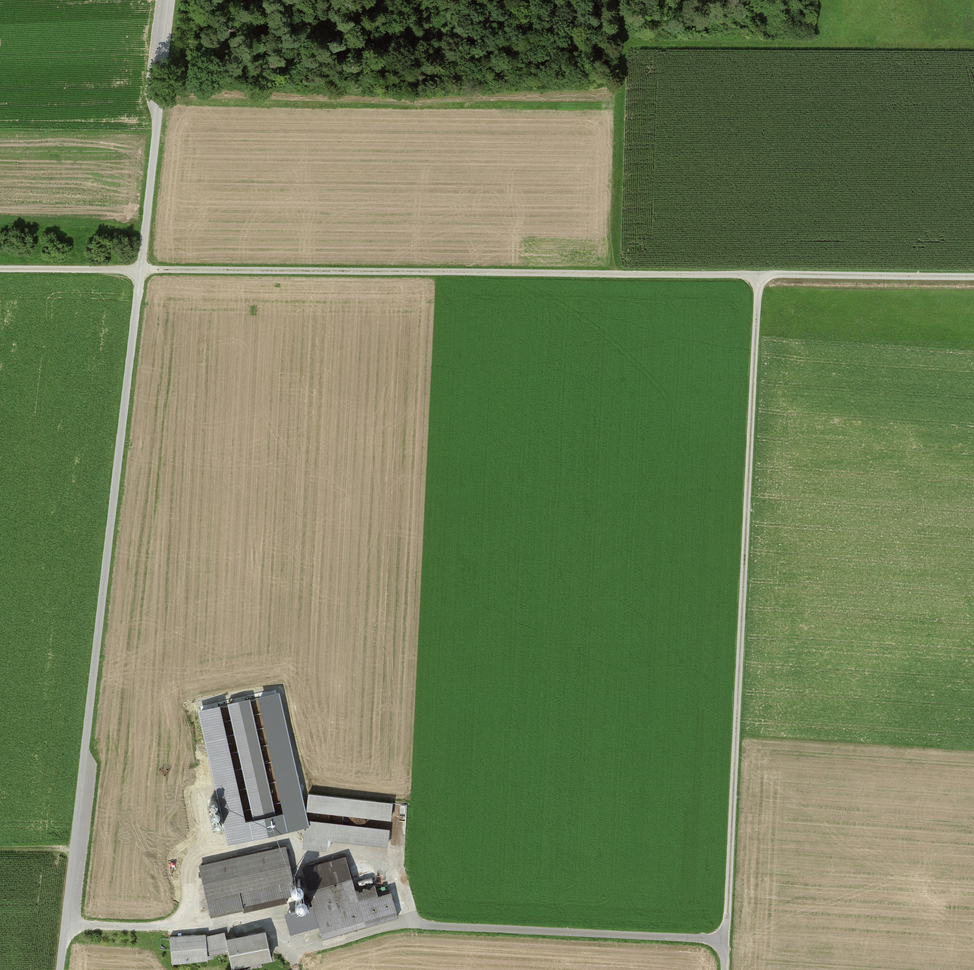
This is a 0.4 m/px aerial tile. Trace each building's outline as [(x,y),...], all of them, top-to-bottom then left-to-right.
[(393,804),(309,796),(304,840),(389,849),(393,804)] [(284,848),(200,867),(211,915),(295,896),(284,848)] [(347,859),(303,871),(322,939),(398,918),(391,892),(378,896),(375,886),(356,892),(347,859)] [(228,952),(231,968),(271,960),(266,931),(226,938),(228,952)] [(225,933),(206,937),(208,956),(228,952),(226,938),(225,933)] [(206,936),(170,939),(172,963),(208,960),(208,956),(206,937),(206,936)]
